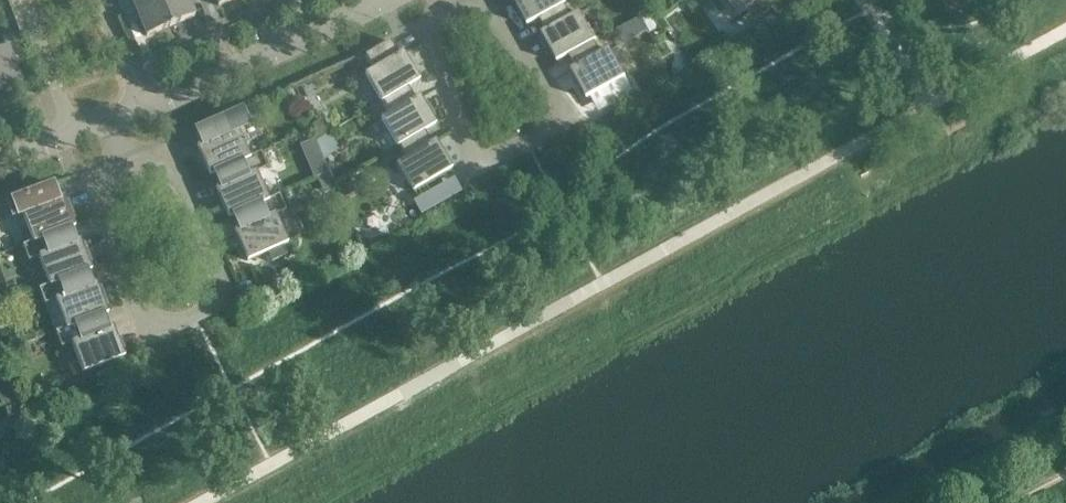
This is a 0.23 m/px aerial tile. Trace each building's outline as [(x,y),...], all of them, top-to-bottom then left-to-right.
[(170,26),(159,0),(117,0),(125,19),(137,14),(146,36),(170,26)] [(170,26),(194,16),(187,0),(159,0),(170,26)] [(528,25),(540,19),(539,18),(565,4),(565,5),(567,4),(564,0),(514,0),(528,25)] [(738,14),(759,0),(728,0),(738,14)] [(572,17),(565,5),(565,4),(539,18),(540,19),(546,31),(542,33),(557,62),(569,55),(569,54),(594,40),(595,41),(596,41),(580,12),(572,17)] [(0,50),(0,92),(21,85),(13,62),(24,58),(16,33),(2,38),(6,48),(0,50)] [(601,53),(595,41),(594,40),(569,54),(569,55),(576,67),(571,70),(587,98),(626,77),(610,49),(601,53)] [(398,54),(390,41),(365,56),(372,69),(364,74),(381,102),(382,102),(381,101),(406,86),(407,87),(419,80),(402,52),(398,54)] [(414,99),(407,87),(406,86),(381,101),(382,102),(389,113),(380,118),(397,146),(398,146),(398,145),(423,130),(423,131),(435,124),(419,96),(414,99)] [(292,87),(282,92),(289,108),(299,103),(292,87)] [(248,125),(241,109),(195,129),(201,144),(196,146),(210,176),(214,174),(214,173),(249,157),(244,144),(251,140),(245,126),(248,125)] [(324,116),(312,123),(320,137),(332,130),(324,116)] [(423,130),(398,145),(398,146),(405,157),(397,162),(413,191),(451,168),(435,140),(430,143),(423,131),(423,130)] [(260,152),(249,157),(214,173),(214,174),(220,186),(215,188),(228,218),(233,216),(233,215),(268,199),(256,172),(267,167),(260,152)] [(315,163),(321,175),(329,172),(323,160),(315,163)] [(329,172),(321,175),(317,177),(320,185),(324,183),(328,192),(336,188),(329,172)] [(58,198),(53,183),(5,201),(12,217),(22,213),(33,241),(69,227),(70,228),(75,226),(63,196),(58,198)] [(442,201),(436,190),(413,203),(419,215),(442,201)] [(279,194),(268,199),(233,215),(233,216),(239,228),(234,231),(247,260),(267,251),(272,261),(286,253),(283,245),(287,243),(275,214),(285,209),(279,194)] [(75,241),(70,228),(69,227),(33,241),(22,245),(28,260),(39,256),(49,284),(86,271),(86,272),(91,270),(80,239),(75,241)] [(91,284),(86,272),(86,271),(49,284),(38,288),(44,304),(55,300),(66,327),(66,328),(102,314),(103,315),(108,313),(96,283),(91,284)] [(107,328),(103,315),(102,314),(66,328),(66,327),(55,331),(61,347),(72,343),(83,372),(124,356),(112,326),(107,328)] [(19,404),(4,405),(12,428),(25,421),(19,404)]
